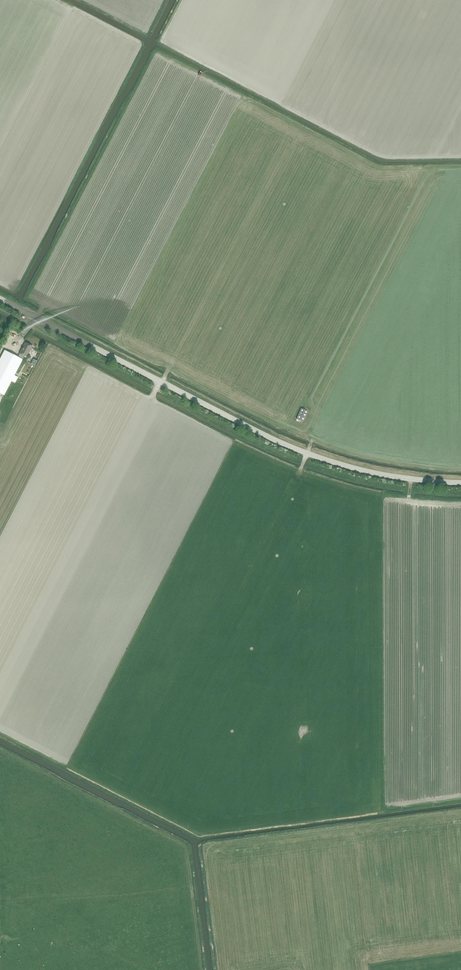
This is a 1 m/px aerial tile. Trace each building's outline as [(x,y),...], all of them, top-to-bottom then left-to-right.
[(19,353),(20,354),(18,357),(5,350),(0,359),(0,393),(4,395),(12,381),(15,383),(18,377),(15,375),(23,360),(23,359),(25,356),(27,357),(32,346),(25,342),(19,353)] [(296,419),(303,422),(308,411),(301,408),(296,419)]
